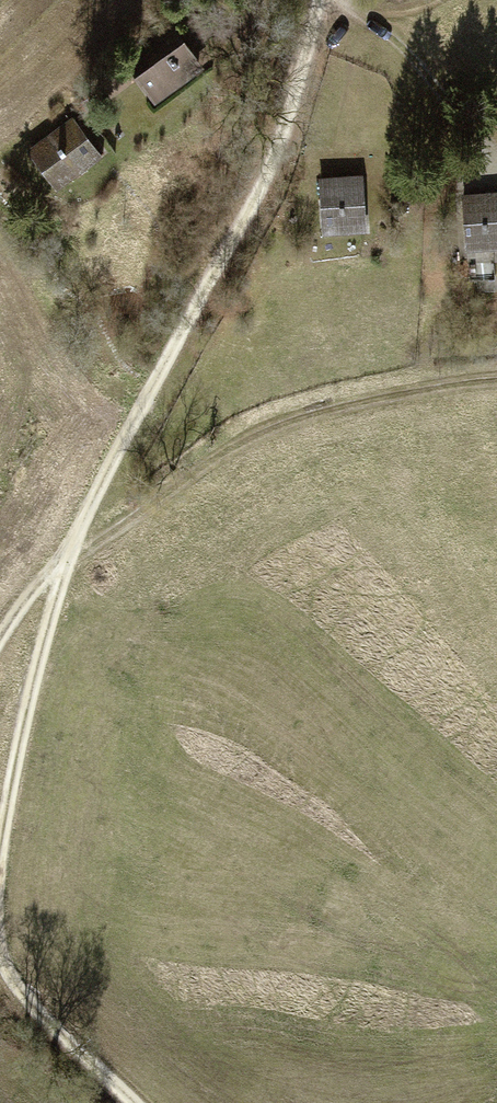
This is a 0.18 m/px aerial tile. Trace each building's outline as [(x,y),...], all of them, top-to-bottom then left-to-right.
[(198,66),(174,33),(138,59),(163,92),(198,66)] [(71,121),(31,152),(58,187),(98,156),(71,121)] [(362,180),(321,181),(323,221),(347,220),(348,230),(364,229),(362,180)] [(465,198),(468,247),(496,245),(496,195),(465,198)] [(495,262),(469,264),(470,278),(495,276),(495,262)]
